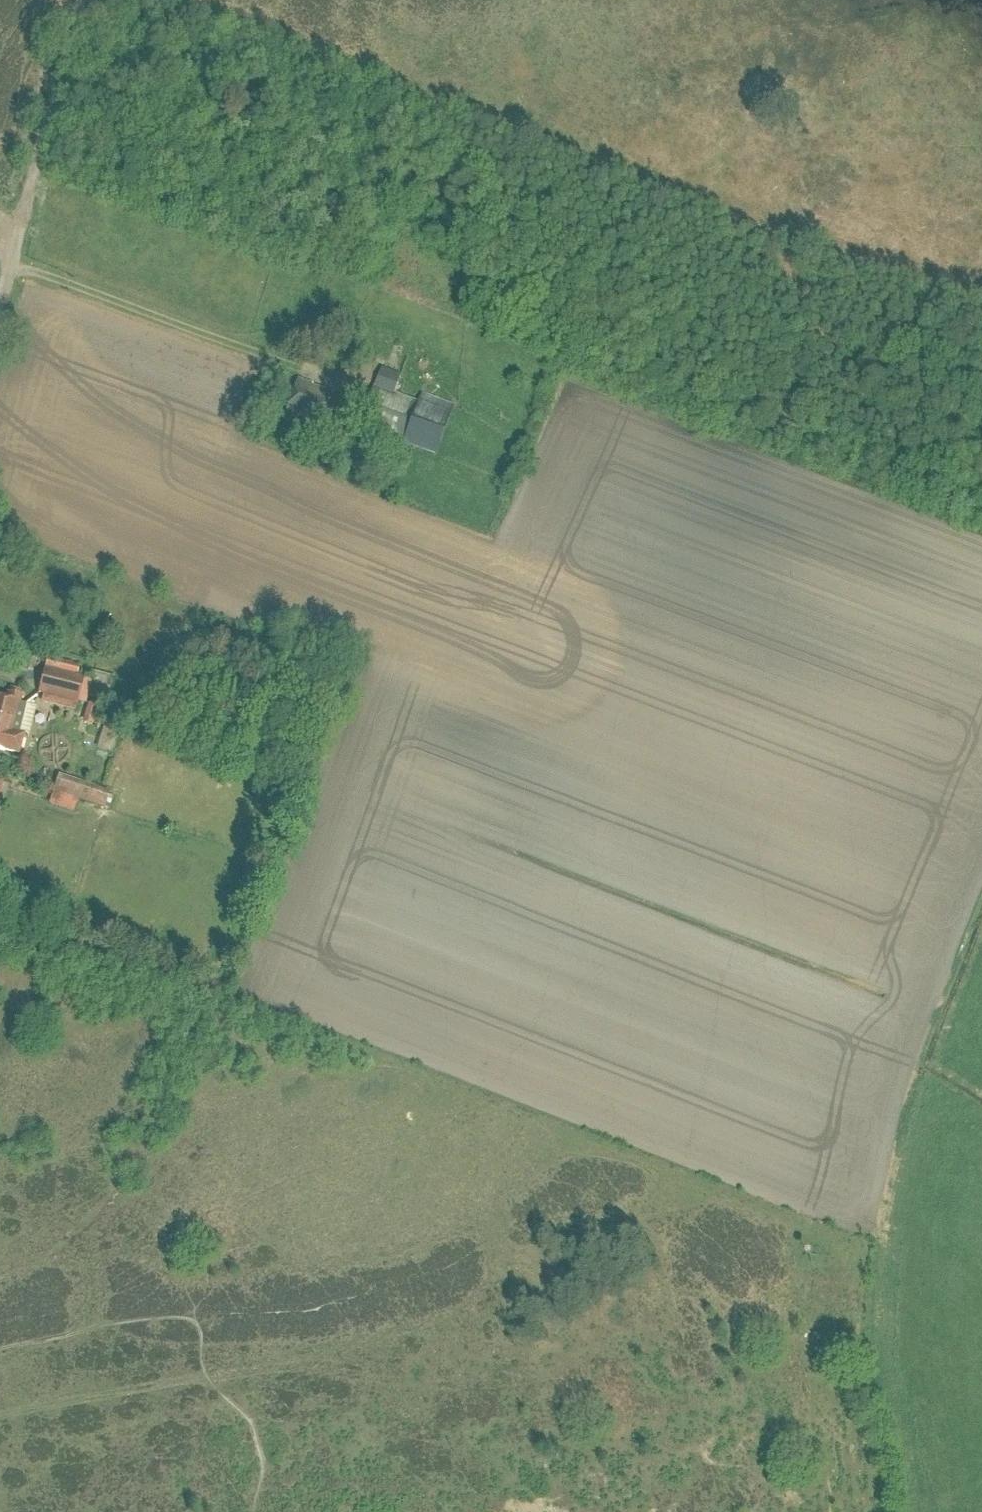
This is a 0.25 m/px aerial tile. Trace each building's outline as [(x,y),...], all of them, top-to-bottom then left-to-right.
[(417,404),(394,395),(401,376),(381,368),(359,426),(403,442),(402,445),(435,458),(454,407),(421,394),(417,404)] [(330,432),(341,401),(330,397),(330,392),(296,379),(282,416),(296,420),(301,421),(330,432)] [(78,705),(84,679),(45,669),(39,695),(78,705)] [(19,756),(23,737),(14,735),(23,698),(9,694),(8,700),(0,698),(0,751),(19,756)] [(89,704),(85,720),(94,722),(98,707),(89,704)] [(105,811),(111,793),(59,776),(53,794),(105,811)]
